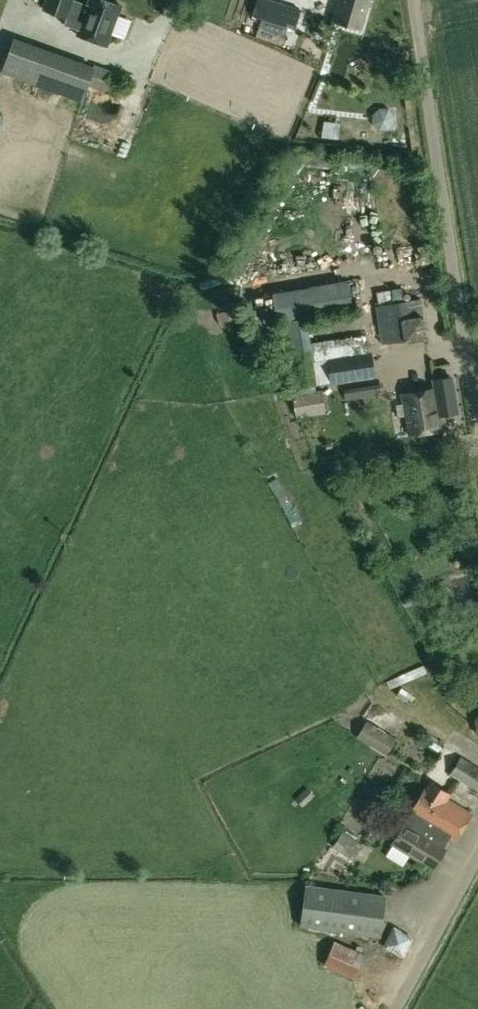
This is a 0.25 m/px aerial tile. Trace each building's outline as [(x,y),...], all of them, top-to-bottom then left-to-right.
[(43,8),(67,17),(72,0),(46,0),(43,8)] [(78,31),(77,34),(107,45),(121,6),(104,0),(89,0),(78,31)] [(266,0),(258,0),(254,15),(297,29),(302,11),(266,0)] [(361,28),(370,0),(339,0),(333,20),(361,28)] [(115,95),(123,75),(95,65),(95,66),(15,38),(2,72),(82,101),(87,86),(115,95)] [(356,47),(352,68),(339,65),(338,73),(392,84),(394,73),(381,71),(384,53),(356,47)] [(422,315),(401,319),(398,302),(376,306),(382,345),(426,337),(422,315)] [(307,319),(280,323),(289,386),(376,377),(369,334),(310,342),(307,319)] [(372,385),(344,389),(346,400),(374,395),(372,385)] [(293,389),(296,405),(297,416),(302,416),(317,414),(313,386),(293,389)] [(442,430),(437,395),(436,388),(402,393),(409,435),(442,430)] [(356,737),(386,755),(396,737),(367,720),(356,737)] [(477,791),(477,790),(477,767),(460,756),(450,774),(477,791)] [(411,813),(405,823),(393,842),(434,868),(446,849),(443,846),(449,837),(455,841),(472,814),(463,808),(449,799),(452,794),(444,790),(441,794),(427,786),(410,813),(411,813)] [(386,896),(306,885),(300,926),(381,937),(386,896)] [(415,948),(416,923),(394,922),(393,947),(415,948)] [(323,966),(353,980),(364,954),(335,941),(323,966)]
